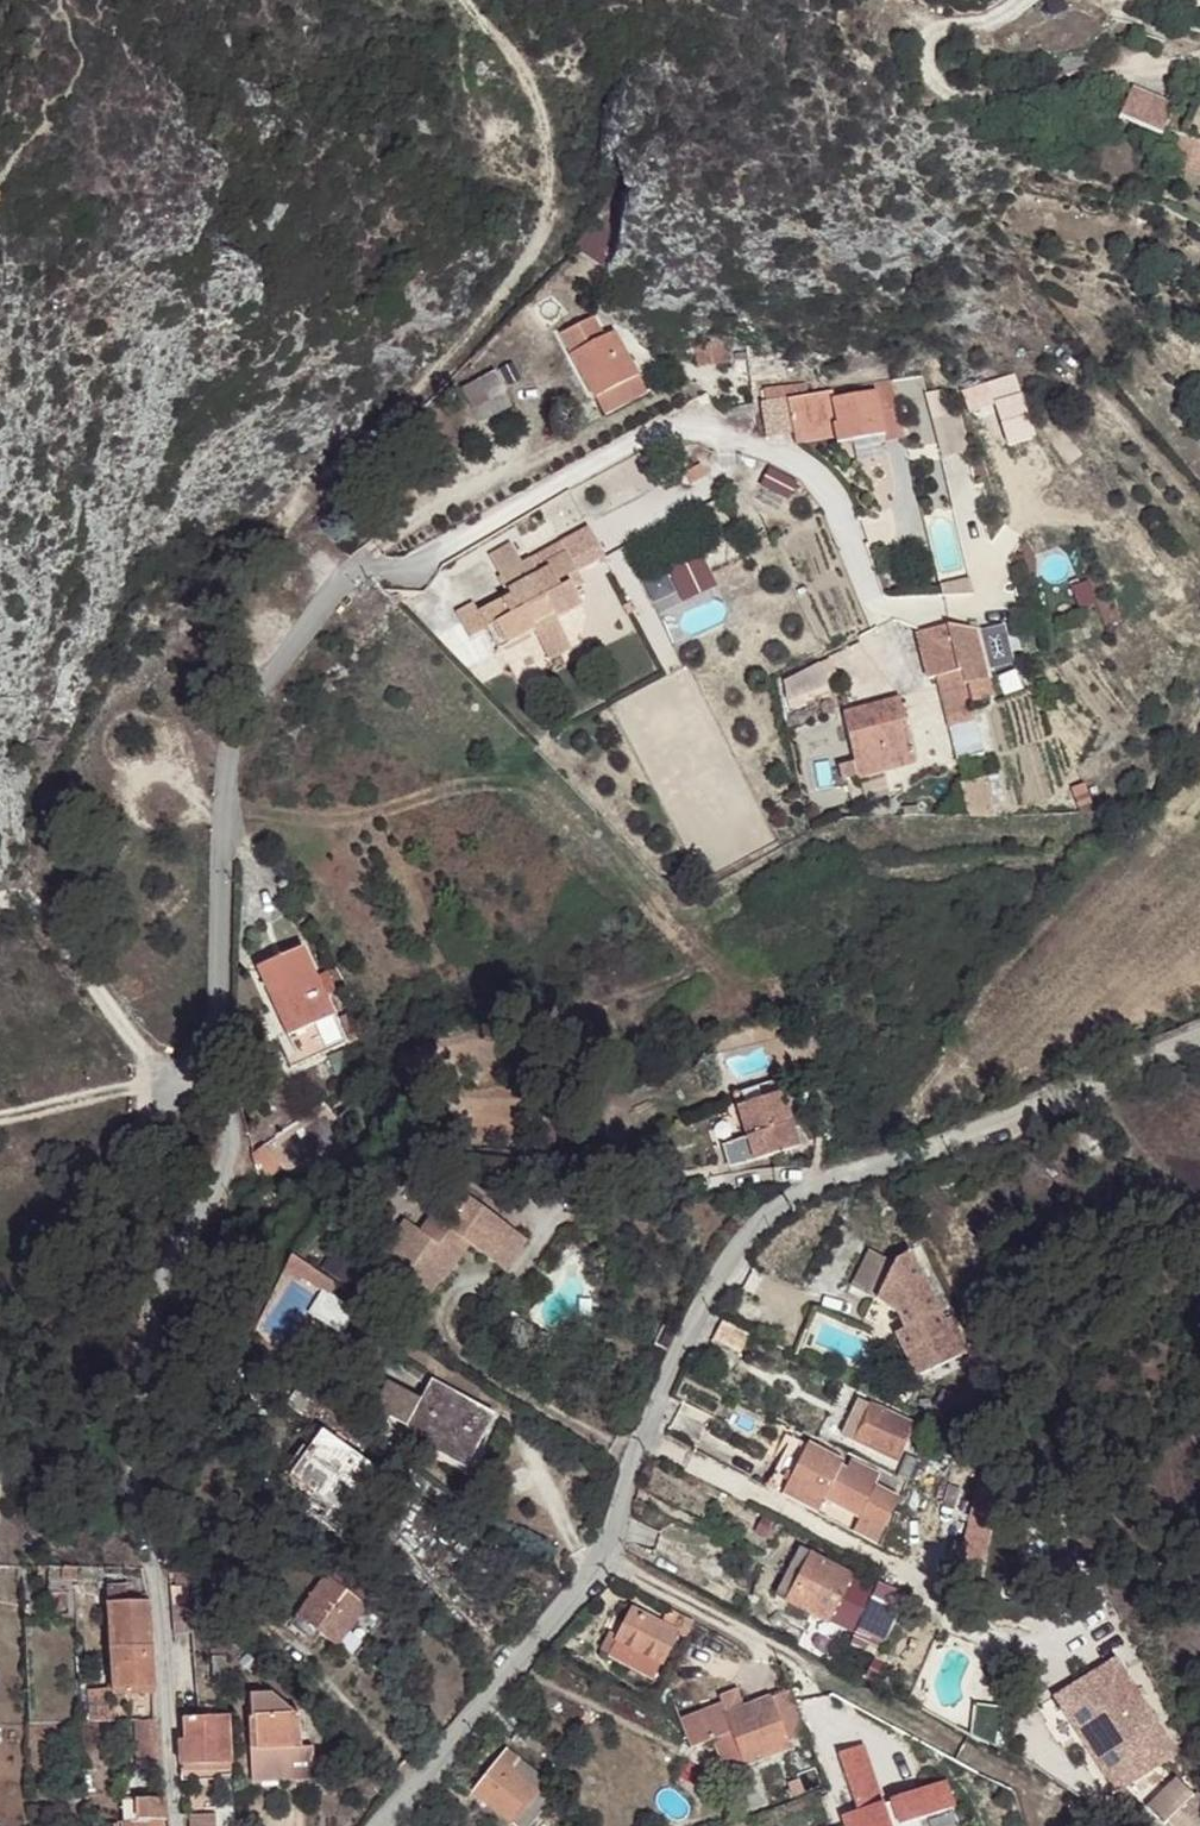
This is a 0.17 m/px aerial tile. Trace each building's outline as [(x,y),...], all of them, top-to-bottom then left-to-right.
[(1132,89),(1120,118),(1162,135),(1174,108),(1132,89)] [(612,193),(575,243),(606,265),(625,197),(612,193)] [(563,336),(595,399),(638,377),(615,334),(606,339),(595,319),(563,336)] [(695,340),(699,363),(726,358),(723,336),(695,340)] [(462,390),(472,409),(504,391),(494,373),(462,390)] [(638,377),(595,399),(603,415),(646,393),(638,377)] [(833,426),(835,436),(848,433),(849,440),(884,434),(885,440),(905,436),(892,379),(787,399),(793,431),(794,434),(833,426)] [(504,391),(472,409),(480,422),(512,405),(504,391)] [(786,397),(760,401),(766,436),(793,431),(787,399),(786,397)] [(959,414),(933,420),(941,457),(959,453),(957,446),(966,443),(959,414)] [(833,426),(794,434),(795,443),(835,436),(833,426)] [(848,433),(835,436),(836,443),(849,440),(848,433)] [(685,472),(691,484),(707,475),(701,464),(685,472)] [(719,500),(701,509),(706,519),(724,511),(719,500)] [(724,511),(706,519),(710,528),(728,519),(724,511)] [(581,606),(574,593),(566,579),(577,574),(604,559),(587,528),(521,563),(499,575),(510,596),(479,612),(474,604),(455,614),(468,638),(486,628),(498,650),(533,631),(541,647),(564,635),(555,619),(581,606)] [(521,563),(511,544),(489,556),(499,575),(521,563)] [(701,551),(642,577),(658,612),(717,585),(701,551)] [(584,587),(577,574),(566,579),(574,593),(584,587)] [(969,579),(939,586),(942,596),(973,595),(969,579)] [(947,625),(916,633),(927,678),(936,676),(962,670),(951,626),(947,625)] [(979,630),(951,626),(962,670),(967,692),(977,690),(975,682),(991,678),(979,630)] [(571,649),(564,635),(541,647),(549,661),(571,649)] [(818,664),(783,681),(790,708),(827,689),(818,664)] [(962,670),(936,676),(957,760),(981,754),(967,692),(962,670)] [(915,758),(900,699),(843,715),(854,762),(837,766),(842,779),(915,758)] [(995,815),(986,776),(960,783),(967,815),(995,815)] [(1081,811),(1095,811),(1084,783),(1072,787),(1081,811)] [(294,921),(301,934),(310,929),(303,916),(294,921)] [(346,1043),(302,947),(255,968),(287,1037),(277,1041),(290,1068),(346,1043)] [(340,1017),(346,1031),(352,1028),(345,1014),(340,1017)] [(346,1031),(350,1040),(356,1038),(352,1028),(346,1031)] [(723,1145),(729,1167),(800,1146),(777,1079),(733,1093),(746,1138),(723,1145)] [(251,1155),(255,1170),(257,1173),(261,1175),(281,1173),(262,1148),(251,1155)] [(707,1192),(705,1181),(684,1185),(686,1196),(707,1192)] [(400,1248),(402,1257),(384,1282),(377,1278),(371,1286),(398,1305),(395,1309),(411,1321),(439,1282),(441,1283),(458,1260),(449,1254),(459,1239),(468,1245),(481,1254),(503,1224),(466,1198),(455,1214),(439,1203),(418,1233),(403,1222),(390,1241),(400,1248)] [(503,1224),(481,1254),(505,1271),(527,1241),(503,1224)] [(449,1254),(458,1260),(468,1245),(459,1239),(449,1254)] [(368,1271),(377,1278),(384,1282),(402,1257),(400,1248),(390,1241),(368,1271)] [(868,1250),(850,1286),(876,1299),(875,1300),(897,1315),(904,1329),(894,1334),(915,1376),(968,1350),(951,1316),(943,1320),(909,1252),(895,1259),(893,1263),(868,1250)] [(329,1294),(335,1285),(290,1256),(284,1267),(324,1291),(329,1294)] [(355,1312),(329,1294),(324,1291),(309,1313),(341,1334),(355,1312)] [(723,1321),(714,1339),(739,1353),(749,1335),(723,1321)] [(475,1447),(492,1415),(432,1383),(423,1401),(386,1381),(368,1414),(386,1423),(389,1418),(408,1428),(405,1433),(434,1449),(431,1455),(454,1467),(470,1479),(484,1452),(475,1447)] [(889,1383),(887,1388),(903,1396),(906,1391),(889,1383)] [(934,1407),(946,1413),(955,1396),(944,1390),(934,1407)] [(858,1399),(841,1435),(895,1459),(911,1423),(858,1399)] [(927,1438),(934,1422),(923,1417),(916,1433),(927,1438)] [(310,1454),(292,1478),(329,1504),(378,1539),(412,1492),(380,1469),(376,1475),(322,1436),(310,1454)] [(874,1487),(880,1476),(850,1461),(846,1469),(841,1467),(843,1462),(791,1437),(766,1488),(796,1503),(799,1498),(820,1508),(824,1500),(860,1517),(883,1529),(898,1499),(874,1487)] [(292,1478),(310,1454),(302,1449),(279,1481),(323,1512),(329,1504),(292,1478)] [(897,1475),(908,1480),(916,1460),(906,1455),(897,1475)] [(820,1508),(799,1498),(796,1503),(817,1514),(820,1508)] [(883,1529),(860,1517),(852,1532),(876,1545),(883,1529)] [(799,1548),(775,1594),(786,1600),(810,1554),(799,1548)] [(810,1554),(786,1600),(828,1622),(830,1619),(855,1632),(874,1592),(849,1578),(851,1575),(810,1554)] [(173,1630),(191,1629),(187,1573),(175,1574),(176,1588),(170,1588),(173,1630)] [(326,1576),(291,1623),(306,1634),(311,1626),(319,1633),(337,1646),(366,1607),(326,1576)] [(881,1655),(909,1593),(879,1580),(874,1592),(855,1632),(851,1641),(881,1655)] [(113,1690),(154,1687),(148,1601),(126,1602),(125,1586),(106,1587),(113,1690)] [(693,1622),(672,1611),(664,1626),(631,1609),(616,1636),(609,1633),(600,1650),(634,1668),(641,1654),(660,1664),(677,1633),(685,1637),(693,1622)] [(311,1626),(306,1634),(314,1640),(319,1633),(311,1626)] [(654,1678),(660,1664),(641,1654),(634,1668),(654,1678)] [(225,1676),(224,1657),(212,1657),(213,1676),(225,1676)] [(110,1721),(107,1689),(87,1690),(90,1722),(110,1721)] [(737,1690),(719,1697),(722,1704),(679,1720),(690,1748),(711,1739),(724,1734),(732,1753),(740,1750),(746,1765),(790,1748),(787,1742),(806,1735),(789,1691),(770,1698),(769,1697),(743,1707),(737,1690)] [(248,1718),(251,1782),(288,1780),(287,1761),(313,1760),(313,1747),(301,1748),(299,1714),(295,1714),(274,1695),(250,1696),(251,1718),(248,1718)] [(999,1747),(1006,1707),(975,1702),(970,1733),(999,1747)] [(231,1771),(227,1716),(184,1718),(185,1741),(179,1741),(181,1780),(214,1779),(214,1772),(231,1771)] [(158,1776),(156,1720),(136,1721),(137,1770),(144,1770),(144,1777),(158,1776)] [(724,1773),(746,1765),(740,1750),(732,1753),(724,1734),(711,1739),(724,1773)] [(127,1739),(108,1740),(109,1750),(111,1750),(112,1775),(123,1774),(123,1778),(129,1778),(127,1739)] [(916,1820),(919,1819),(953,1807),(945,1782),(890,1801),(891,1802),(893,1808),(885,1811),(883,1805),(882,1804),(881,1804),(861,1745),(837,1754),(857,1811),(841,1816),(845,1825),(918,1825),(916,1820)] [(470,1792),(510,1824),(512,1822),(518,1825),(528,1825),(548,1800),(537,1791),(538,1789),(511,1768),(518,1759),(505,1748),(470,1792)] [(545,1780),(518,1759),(511,1768),(538,1789),(545,1780)] [(314,1779),(313,1760),(287,1761),(288,1780),(314,1779)] [(804,1791),(799,1778),(787,1783),(792,1796),(804,1791)] [(1146,1807),(1164,1825),(1169,1820),(1175,1825),(1199,1825),(1199,1796),(1197,1793),(1193,1796),(1175,1778),(1146,1807)] [(166,1819),(165,1798),(125,1801),(126,1822),(163,1819),(166,1819)] [(893,1808),(891,1802),(883,1805),(885,1811),(893,1808)] [(190,1816),(190,1825),(214,1825),(214,1816),(190,1816)]
